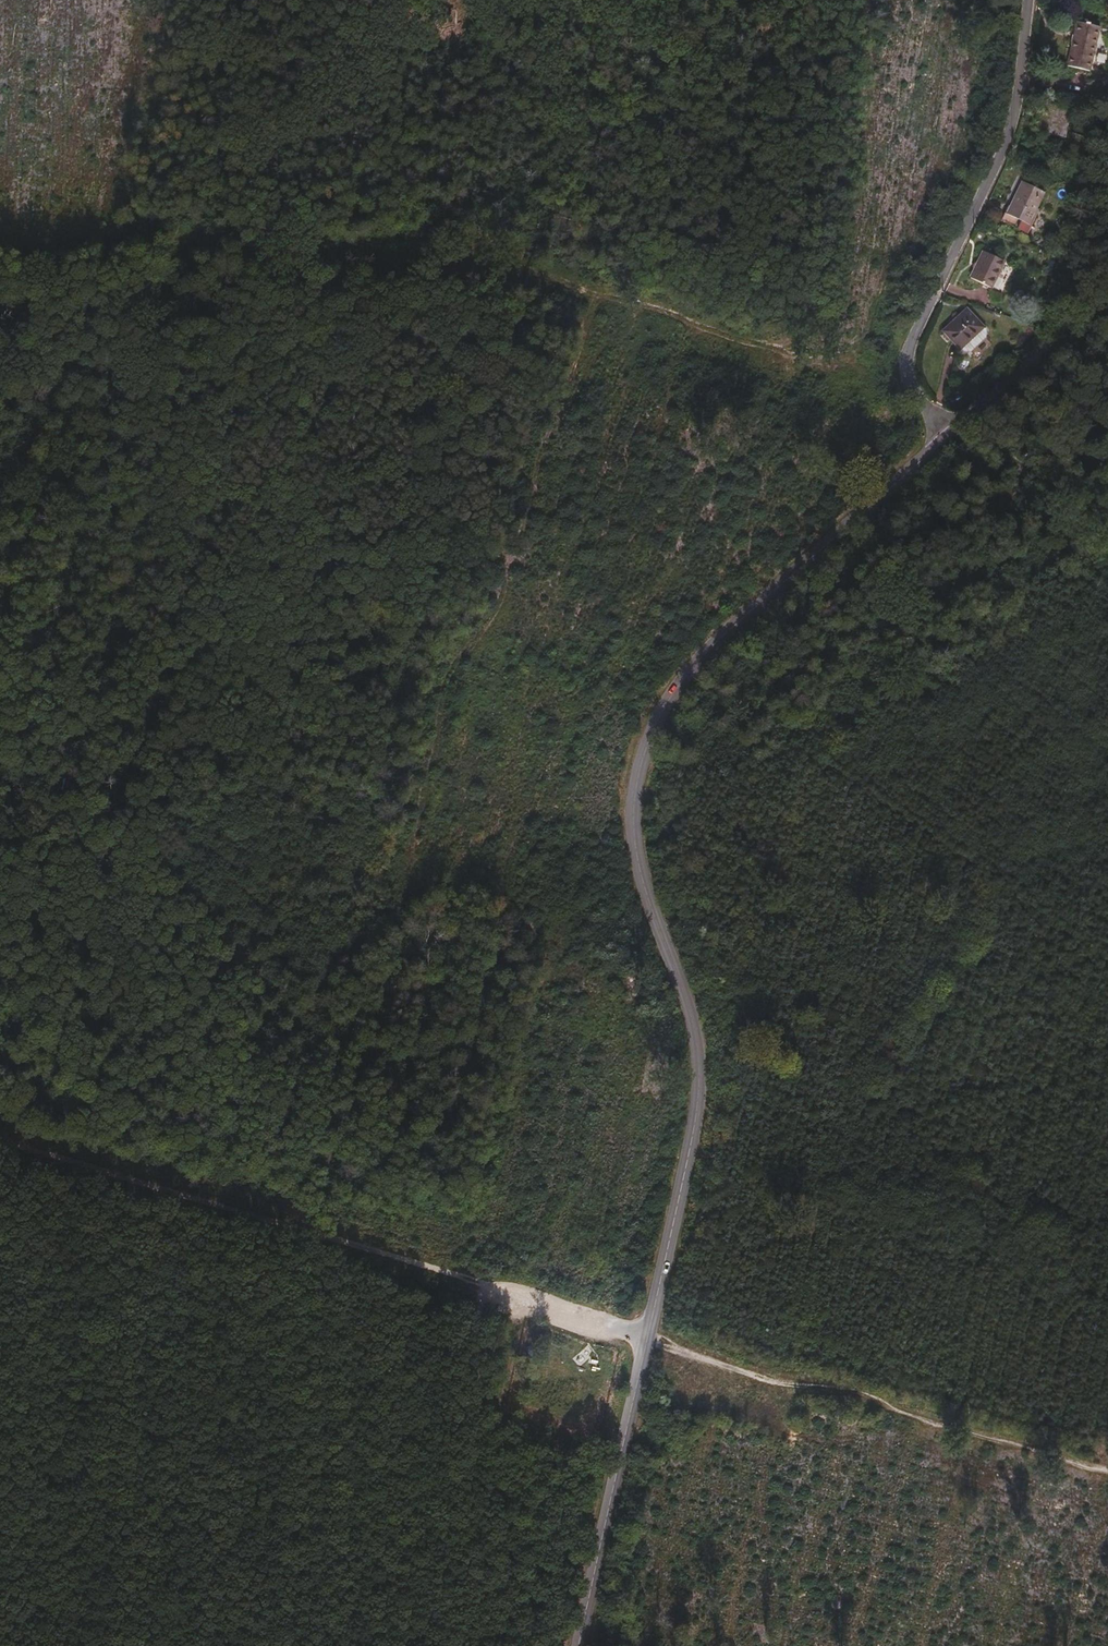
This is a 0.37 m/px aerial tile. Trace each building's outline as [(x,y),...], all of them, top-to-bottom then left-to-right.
[(1092,65),(1102,22),(1091,19),(1091,17),(1087,17),(1087,18),(1079,16),(1068,60),(1092,65)] [(1067,130),(1075,104),(1057,99),(1058,97),(1044,94),(1035,129),(1043,131),(1050,105),(1055,107),(1051,125),(1067,130)] [(1035,215),(1048,189),(1026,179),(1014,204),(1012,204),(1006,218),(1024,227),(1031,213),(1035,215)] [(1010,264),(991,251),(974,276),(993,289),(1010,264)] [(955,348),(981,330),(968,310),(941,327),(955,348)]
